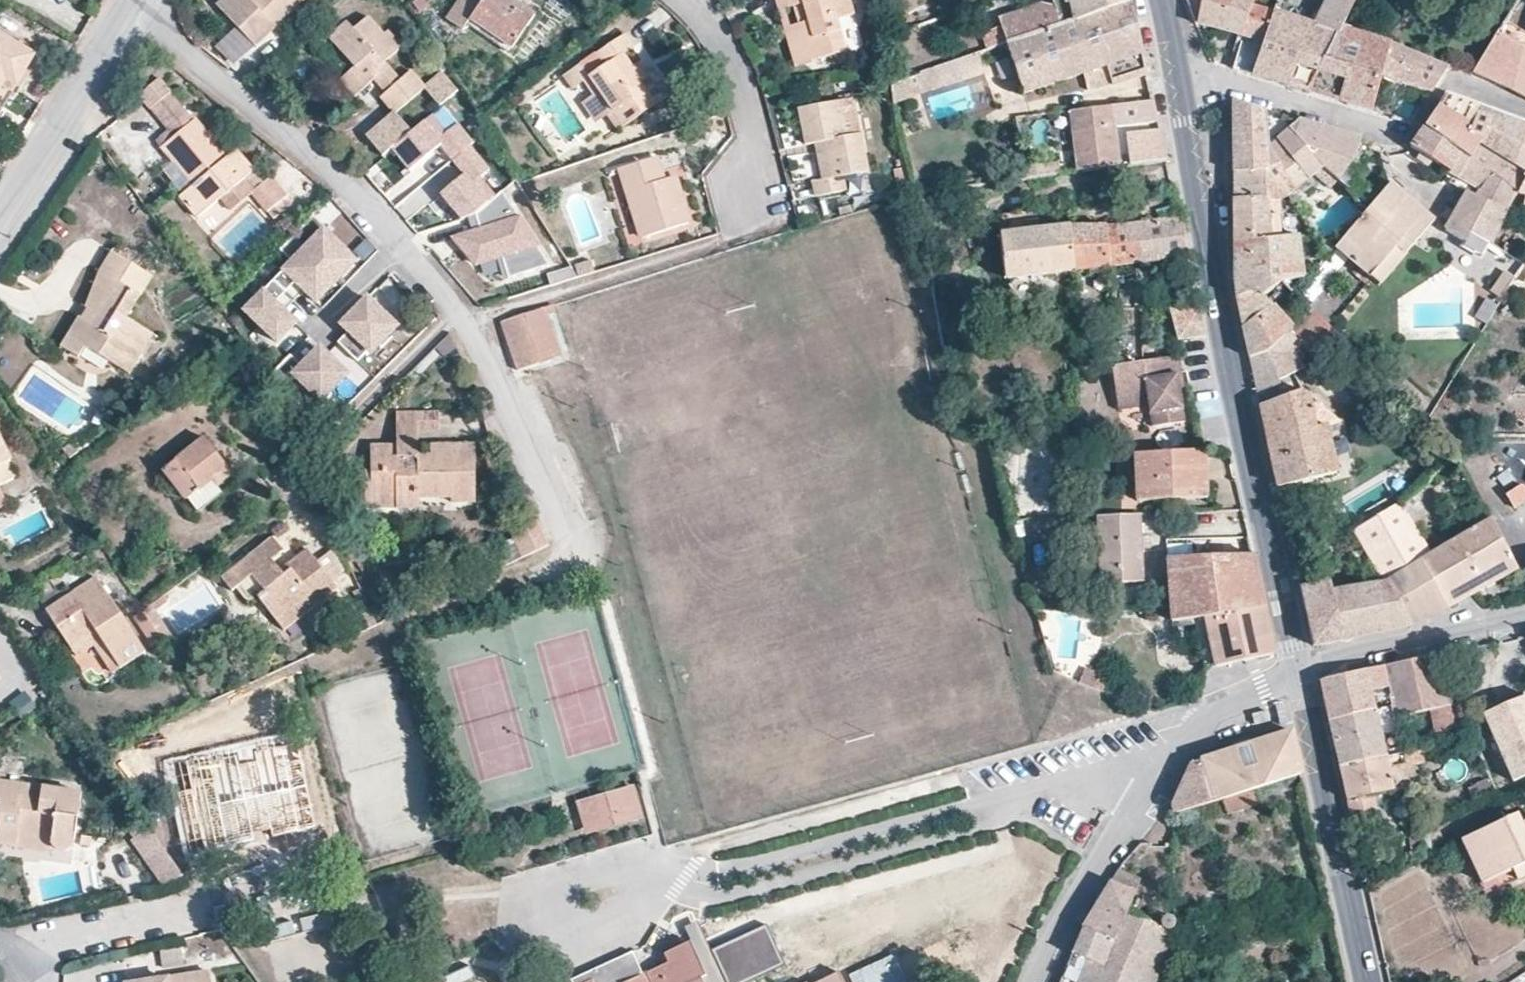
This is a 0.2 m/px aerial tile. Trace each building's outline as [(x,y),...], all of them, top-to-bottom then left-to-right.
[(305,0),(222,0),(217,6),(256,47),(305,0)] [(512,49),(535,14),(514,0),(457,0),(445,18),(462,30),(468,21),(512,49)] [(847,52),(838,19),(855,14),(851,0),(775,0),(794,67),(847,52)] [(1133,1),(1132,0),(1045,0),(997,16),(1007,45),(1082,19),(1133,1)] [(1273,12),(1253,6),(1255,0),(1188,0),(1196,24),(1244,37),(1233,70),(1252,75),(1273,12)] [(1338,33),(1339,34),(1342,29),(1356,0),(1326,0),(1314,25),(1273,12),(1252,75),(1308,93),(1338,33)] [(1136,19),(1133,1),(1082,19),(1098,69),(1109,65),(1115,85),(1146,75),(1148,74),(1144,53),(1140,34),(1126,38),(1122,40),(1117,26),(1121,25),(1136,19)] [(373,80),(390,66),(386,62),(403,47),(388,30),(384,33),(369,15),(353,29),(346,21),(327,37),(353,67),(339,80),(353,98),(373,80)] [(847,50),(859,47),(853,17),(842,19),(847,50)] [(1082,19),(1007,45),(1024,94),(1045,86),(1074,77),(1085,73),(1091,93),(1115,85),(1109,65),(1098,69),(1082,19)] [(1505,20),(1474,72),(1513,91),(1524,97),(1524,33),(1505,20)] [(1121,25),(1117,26),(1122,40),(1126,38),(1121,25)] [(1000,26),(983,31),(988,49),(1005,44),(1000,26)] [(1382,76),(1390,45),(1342,29),(1339,34),(1338,33),(1308,93),(1372,112),(1382,76)] [(36,53),(0,32),(0,90),(6,81),(15,87),(36,53)] [(616,132),(666,97),(655,82),(647,87),(625,54),(634,48),(624,33),(593,54),(601,67),(588,76),(580,64),(563,76),(571,89),(582,81),(591,95),(580,103),(595,124),(606,116),(616,132)] [(1449,69),(1390,45),(1382,76),(1433,93),(1449,69)] [(978,55),(940,68),(947,88),(985,75),(978,55)] [(384,93),(401,79),(390,66),(373,80),(384,93)] [(940,68),(920,75),(927,95),(947,88),(940,68)] [(379,98),(394,115),(426,87),(411,70),(401,79),(384,93),(379,98)] [(430,84),(432,94),(442,105),(460,89),(444,71),(430,84)] [(927,95),(920,75),(890,86),(892,107),(927,95)] [(267,213),(287,196),(272,178),(255,191),(245,179),(253,172),(235,151),(227,157),(216,143),(220,139),(213,130),(208,133),(196,119),(194,121),(171,95),(151,111),(174,138),(159,149),(190,188),(180,197),(197,218),(219,199),(229,211),(252,194),(267,213)] [(1470,131),(1479,108),(1446,96),(1424,129),(1462,155),(1470,160),(1479,145),(1480,146),(1484,139),(1470,131)] [(816,197),(845,191),(843,177),(866,173),(852,98),(799,109),(806,145),(814,144),(821,181),(813,184),(816,197)] [(1154,101),(1123,104),(1131,167),(1166,162),(1154,101)] [(1280,165),(1269,148),(1266,110),(1233,101),(1234,199),(1265,197),(1265,200),(1279,199),(1286,196),(1296,188),(1279,166),(1280,165)] [(1120,168),(1112,106),(1070,111),(1078,173),(1120,168)] [(1495,155),(1511,119),(1479,108),(1470,131),(1484,139),(1480,146),(1495,155)] [(1353,162),(1361,139),(1266,110),(1269,148),(1280,165),(1279,166),(1296,188),(1306,180),(1315,173),(1323,167),(1338,180),(1347,189),(1356,178),(1362,169),(1353,162)] [(410,133),(394,115),(369,137),(385,155),(391,150),(410,133)] [(410,133),(391,150),(408,170),(439,145),(452,160),(469,146),(472,143),(456,124),(445,133),(431,115),(410,133)] [(1511,119),(1495,155),(1524,174),(1524,124),(1511,119)] [(1462,155),(1424,129),(1411,148),(1433,163),(1451,174),(1462,155)] [(1362,169),(1373,143),(1361,139),(1353,162),(1362,169)] [(1524,178),(1524,174),(1495,155),(1480,146),(1479,145),(1470,160),(1462,155),(1451,174),(1454,176),(1449,184),(1467,194),(1446,230),(1485,253),(1491,243),(1513,193),(1517,194),(1524,178)] [(440,195),(460,219),(468,217),(475,214),(495,197),(479,178),(489,170),(469,146),(452,160),(464,175),(440,195)] [(1433,163),(1411,148),(1406,155),(1429,169),(1433,163)] [(642,239),(689,223),(674,177),(664,180),(657,157),(620,168),(642,239)] [(910,194),(903,167),(893,170),(900,198),(910,194)] [(1323,167),(1315,173),(1332,188),(1338,180),(1323,167)] [(1378,198),(1356,178),(1347,189),(1369,208),(1378,198)] [(1517,194),(1524,196),(1524,178),(1517,194)] [(1292,203),(1311,187),(1306,180),(1296,188),(1286,196),(1292,203)] [(1405,255),(1434,220),(1390,183),(1378,198),(1369,208),(1340,242),(1335,248),(1370,278),(1396,247),(1405,255)] [(495,197),(475,214),(480,230),(454,238),(476,263),(501,255),(508,278),(548,266),(501,191),(495,197)] [(1282,239),(1279,215),(1280,215),(1279,199),(1265,200),(1265,197),(1234,199),(1235,244),(1282,239)] [(216,238),(235,216),(218,201),(199,223),(216,238)] [(475,214),(468,217),(473,232),(480,230),(475,214)] [(292,239),(337,282),(355,263),(350,255),(324,231),(326,228),(314,216),(292,239)] [(1182,218),(1115,226),(1106,226),(1110,266),(1187,256),(1182,218)] [(1110,266),(1106,226),(1070,227),(1075,271),(1110,266)] [(1075,271),(1070,227),(1000,235),(1005,278),(1075,271)] [(1335,248),(1340,242),(1332,235),(1323,246),(1329,256),(1335,248)] [(1235,244),(1235,281),(1237,298),(1243,326),(1271,305),(1263,296),(1283,281),(1303,279),(1298,237),(1282,239),(1235,244)] [(294,261),(273,282),(293,301),(304,290),(317,302),(337,282),(292,239),(282,249),(294,261)] [(1379,285),(1405,255),(1396,247),(1370,278),(1379,285)] [(128,373),(153,334),(126,318),(151,276),(112,252),(100,272),(86,310),(81,319),(79,318),(60,348),(78,358),(84,347),(128,373)] [(595,272),(591,260),(575,265),(578,277),(595,272)] [(550,286),(578,277),(573,268),(547,276),(550,286)] [(1504,290),(1513,277),(1507,274),(1493,294),(1500,299),(1506,291),(1504,290)] [(273,282),(246,311),(279,343),(296,325),(283,313),(293,301),(273,282)] [(1312,309),(1328,325),(1336,317),(1316,299),(1309,307),(1312,309)] [(349,333),(338,345),(358,363),(368,352),(371,355),(397,328),(368,300),(342,326),(349,333)] [(557,313),(554,305),(547,306),(550,315),(557,313)] [(1290,331),(1293,328),(1271,305),(1243,326),(1250,357),(1267,353),(1290,331)] [(562,357),(547,306),(535,310),(551,361),(562,357)] [(1328,325),(1312,309),(1293,328),(1290,331),(1302,344),(1310,352),(1312,354),(1313,355),(1338,335),(1328,325)] [(551,361),(535,310),(500,321),(516,371),(551,361)] [(1144,362),(1143,318),(1116,319),(1118,367),(1144,362)] [(1207,350),(1202,322),(1172,324),(1178,356),(1207,350)] [(1267,353),(1278,380),(1305,368),(1291,355),(1302,344),(1290,331),(1267,353)] [(1354,340),(1347,333),(1342,339),(1349,345),(1354,340)] [(282,391),(295,376),(322,402),(349,375),(322,348),(304,367),(292,356),(272,378),(282,391)] [(1278,380),(1267,353),(1250,357),(1258,394),(1280,385),(1278,380)] [(1144,362),(1118,367),(1109,369),(1116,403),(1129,400),(1131,408),(1148,405),(1152,426),(1156,426),(1184,421),(1178,387),(1175,375),(1180,374),(1176,356),(1144,362)] [(1337,474),(1326,428),(1340,422),(1335,419),(1341,412),(1329,402),(1324,408),(1323,407),(1322,401),(1311,403),(1309,395),(1303,391),(1261,406),(1278,488),(1337,474)] [(1129,400),(1116,403),(1118,411),(1131,408),(1129,400)] [(474,444),(440,443),(440,412),(395,411),(395,431),(418,432),(418,458),(395,458),(395,444),(370,444),(370,470),(364,470),(365,509),(419,509),(419,499),(450,500),(451,504),(475,505),(474,444)] [(418,432),(395,431),(395,444),(395,458),(418,458),(418,432)] [(216,486),(231,473),(203,438),(161,472),(184,502),(187,499),(188,500),(212,482),(216,486)] [(0,439),(0,486),(15,478),(7,464),(12,462),(0,439)] [(1519,483),(1489,442),(1461,462),(1485,495),(1490,503),(1491,504),(1519,483)] [(1453,453),(1459,448),(1453,443),(1446,449),(1451,455),(1453,453)] [(1207,498),(1205,450),(1135,453),(1137,501),(1207,498)] [(1413,525),(1446,507),(1429,476),(1400,502),(1413,525)] [(221,494),(216,486),(212,482),(188,500),(197,513),(221,494)] [(1524,499),(1524,488),(1520,485),(1505,495),(1514,507),(1524,499)] [(1480,498),(1485,507),(1490,503),(1485,495),(1480,498)] [(1413,525),(1400,502),(1353,528),(1383,583),(1385,583),(1410,627),(1447,609),(1420,562),(1431,556),(1413,525)] [(549,546),(533,513),(507,526),(522,558),(549,546)] [(1145,581),(1142,513),(1097,515),(1099,583),(1145,581)] [(1447,609),(1517,569),(1492,520),(1431,556),(1420,562),(1447,609)] [(284,631),(338,588),(306,548),(289,562),(293,568),(283,576),(272,560),(283,551),(272,537),(221,577),(232,591),(252,577),(267,596),(260,601),(284,631)] [(1264,605),(1253,553),(1169,557),(1171,612),(1171,623),(1194,618),(1205,616),(1264,605)] [(119,669),(144,653),(96,579),(46,611),(71,649),(96,634),(119,669)] [(1385,583),(1383,583),(1333,592),(1330,582),(1300,588),(1313,647),(1344,641),(1409,628),(1410,627),(1385,583)] [(1276,655),(1264,605),(1205,616),(1216,667),(1276,655)] [(1216,667),(1205,616),(1194,618),(1205,669),(1216,667)] [(96,634),(71,649),(77,658),(93,648),(111,675),(119,669),(96,634)] [(1452,707),(1441,654),(1384,666),(1391,696),(1393,709),(1394,720),(1428,712),(1452,707)] [(1391,696),(1384,666),(1321,679),(1330,720),(1393,709),(1391,696)] [(1103,691),(1107,679),(1084,670),(1080,682),(1103,691)] [(1482,715),(1512,783),(1524,778),(1524,696),(1482,715)] [(1452,707),(1428,712),(1434,737),(1452,733),(1470,729),(1464,704),(1452,707)] [(1393,709),(1330,720),(1340,767),(1402,754),(1400,744),(1394,720),(1393,709)] [(1270,711),(1253,715),(1256,727),(1273,723),(1270,711)] [(1303,775),(1294,730),(1190,762),(1172,804),(1175,815),(1303,775)] [(295,732),(163,760),(184,857),(253,842),(251,834),(270,830),(271,838),(315,829),(295,732)] [(1402,754),(1340,767),(1353,822),(1377,817),(1373,795),(1410,787),(1405,768),(1424,762),(1422,753),(1428,751),(1427,738),(1423,738),(1400,744),(1402,754)] [(0,782),(0,830),(52,839),(52,844),(53,846),(56,848),(58,850),(59,851),(62,851),(64,851),(66,851),(68,851),(70,851),(73,849),(81,794),(0,782)] [(633,787),(578,803),(586,834),(643,818),(633,787)] [(1521,825),(1516,814),(1462,839),(1482,884),(1513,870),(1518,881),(1524,878),(1524,823),(1521,825)] [(189,886),(149,828),(131,840),(167,891),(189,886)] [(0,830),(0,843),(50,852),(52,844),(52,839),(0,830)] [(1140,878),(1119,869),(1100,899),(1084,926),(1083,927),(1113,941),(1126,910),(1140,878)] [(1487,895),(1518,881),(1513,870),(1482,884),(1487,895)] [(1376,885),(1372,879),(1366,882),(1368,890),(1376,885)] [(1176,932),(1126,911),(1113,941),(1102,967),(1089,961),(1079,981),(1155,981),(1176,932)] [(1113,941),(1083,927),(1072,954),(1060,981),(1079,981),(1089,961),(1102,967),(1113,941)] [(691,942),(664,954),(669,964),(642,976),(627,981),(703,981),(701,979),(707,977),(691,942)] [(182,948),(160,951),(162,970),(184,966),(182,948)] [(642,976),(632,952),(570,981),(627,981),(642,976)] [(1490,966),(1489,959),(1478,960),(1479,968),(1490,966)] [(211,973),(137,981),(212,981),(211,973)] [(839,973),(818,981),(843,981),(839,973)]
